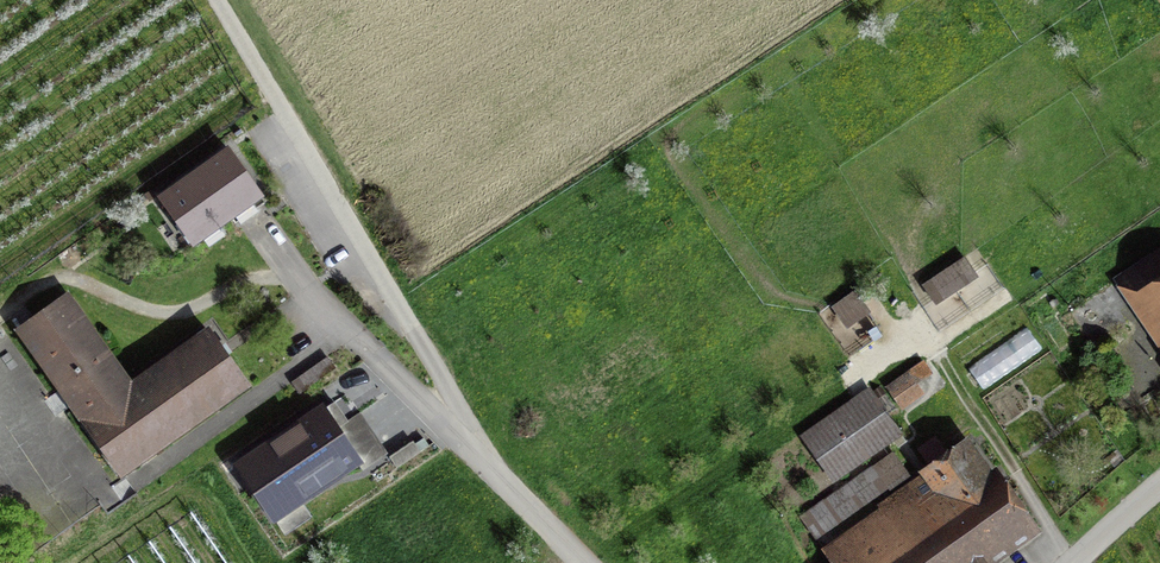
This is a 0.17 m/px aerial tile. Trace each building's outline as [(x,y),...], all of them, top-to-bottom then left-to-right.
[(229,152),(161,200),(191,242),(229,215),(235,222),(264,201),(229,152)] [(1134,272),(1148,293),(1145,295),(1159,318),(1159,254),(1134,272)] [(132,387),(67,295),(19,329),(120,472),(246,383),(227,357),(210,332),(132,387)] [(888,387),(902,406),(922,393),(915,383),(930,373),(923,363),(888,387)] [(870,389),(802,437),(833,480),(900,433),(870,389)] [(274,516),(357,460),(322,409),(239,465),(274,516)] [(1024,524),(966,445),(927,472),(930,475),(882,509),(884,512),(827,553),(834,562),(969,562),(1024,524)] [(801,517),(816,537),(905,474),(899,465),(880,478),(872,467),(801,517)]
